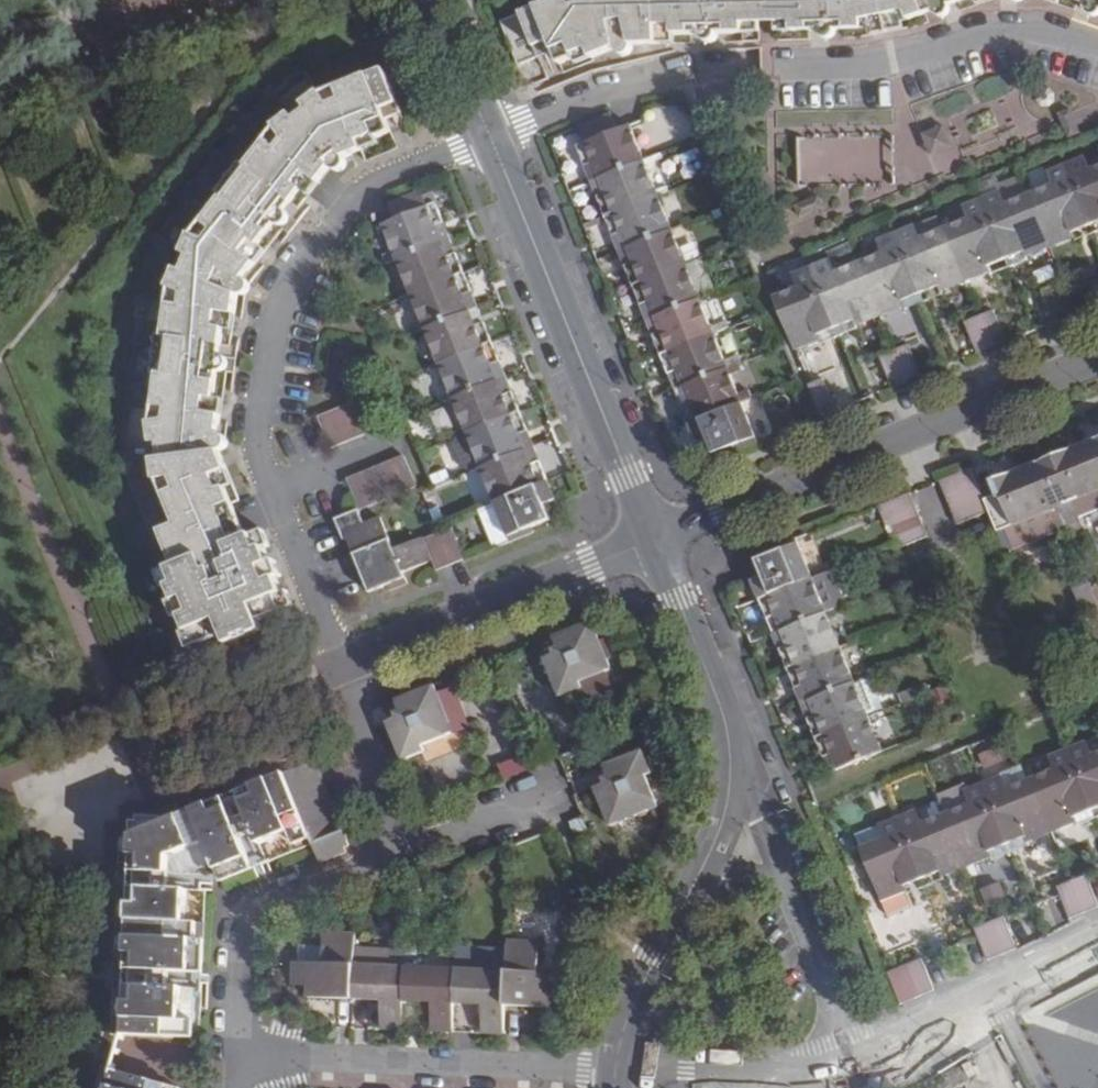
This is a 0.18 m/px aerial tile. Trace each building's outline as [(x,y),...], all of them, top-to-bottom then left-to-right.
[(503,27),(518,62),(556,47),(559,53),(574,47),(576,53),(610,40),(614,43),(617,43),(620,42),(623,41),(625,39),(629,32),(671,34),(672,25),(694,25),(695,29),(697,31),(701,33),(705,34),(708,34),(711,33),(715,30),(719,26),(814,28),(819,34),(822,36),(825,36),(829,36),(831,35),(834,32),(837,28),(885,29),(933,11),(937,15),(940,16),(943,16),(947,15),(950,12),(954,3),(962,0),(534,0),(520,6),(524,19),(503,27)] [(186,558),(165,569),(154,574),(160,587),(165,584),(171,598),(166,601),(172,616),(178,614),(183,629),(177,631),(183,646),(189,643),(193,653),(242,634),(238,624),(289,603),(283,589),(279,590),(273,576),(277,574),(272,559),(267,560),(261,546),(266,544),(260,529),(243,536),(229,502),(237,499),(218,447),(221,444),(222,441),(223,439),(222,437),(222,434),(220,431),(217,429),(222,396),(217,395),(220,371),(224,368),(226,365),(227,363),(228,360),(228,357),(228,355),(226,351),(223,348),(227,322),(233,322),(238,286),(243,283),(244,282),(246,279),(246,277),(246,274),(246,271),(244,268),(266,241),(261,236),(277,216),(282,216),(284,215),(287,214),(289,213),(290,210),(291,209),(292,207),(292,204),(292,201),(291,199),(308,179),(312,183),(331,160),(335,162),(338,162),(341,161),(344,159),(345,158),(346,156),(346,151),(380,138),(378,133),(390,127),(385,115),(401,108),(383,64),(325,87),(321,82),(306,93),(309,97),(292,109),(289,105),(274,114),(276,119),(249,152),(244,148),(215,184),(220,189),(192,225),(188,224),(180,240),(184,242),(176,260),(172,258),(165,273),(170,275),(162,326),(156,325),(149,371),(155,373),(149,418),(143,418),(145,436),(151,436),(153,457),(147,457),(148,475),(154,474),(186,558)] [(697,81),(704,106),(739,97),(733,73),(697,81)] [(649,149),(694,128),(680,100),(635,121),(649,149)] [(944,108),(923,116),(931,138),(952,130),(944,108)] [(596,163),(602,179),(646,162),(632,126),(622,130),(616,116),(583,129),(589,143),(580,147),(587,167),(596,163)] [(687,178),(697,170),(680,150),(671,158),(687,178)] [(1063,163),(1085,219),(1097,214),(1097,163),(1083,169),(1078,156),(1063,163)] [(646,162),(602,179),(608,194),(598,198),(607,217),(660,197),(646,162)] [(596,163),(587,167),(593,182),(602,179),(596,163)] [(1050,183),(1026,192),(1047,245),(1070,236),(1066,227),(1085,219),(1063,163),(1045,170),(1050,183)] [(994,190),(978,196),(1000,253),(1020,245),(1024,254),(1047,245),(1026,192),(999,203),(994,190)] [(384,225),(398,260),(441,243),(434,228),(446,223),(439,204),(427,209),(421,194),(387,207),(393,221),(384,225)] [(819,194),(795,203),(800,215),(823,206),(819,194)] [(966,217),(943,226),(963,279),(986,270),(982,260),(1000,253),(978,196),(961,204),(966,217)] [(660,197),(607,217),(615,238),(624,234),(629,247),(673,230),(660,197)] [(434,228),(441,243),(453,238),(446,223),(434,228)] [(912,223),(895,230),(917,287),(937,279),(940,288),(963,279),(943,226),(917,236),(912,223)] [(673,230),(629,247),(635,264),(626,268),(634,286),(686,265),(673,230)] [(884,249),(859,259),(880,312),(903,304),(899,294),(917,287),(895,230),(879,236),(884,249)] [(453,238),(441,243),(447,259),(459,255),(453,238)] [(441,243),(398,260),(412,295),(466,273),(459,255),(447,259),(441,243)] [(635,264),(629,247),(620,251),(626,268),(635,264)] [(828,257),(812,263),(835,320),(853,313),(857,321),(880,312),(859,259),(833,270),(828,257)] [(835,320),(812,263),(796,270),(801,282),(774,293),(796,346),(819,337),(815,328),(835,320)] [(686,265),(634,286),(641,305),(651,302),(657,317),(700,301),(686,265)] [(466,273),(412,295),(425,329),(467,312),(462,299),(474,294),(466,273)] [(462,299),(467,312),(479,307),(474,294),(462,299)] [(662,357),(714,336),(700,301),(657,317),(664,333),(654,337),(662,357)] [(651,302),(641,305),(647,321),(657,317),(651,302)] [(479,307),(467,312),(473,327),(485,322),(479,307)] [(990,348),(1005,343),(992,308),(977,314),(990,348)] [(467,312),(425,329),(439,365),(494,344),(485,322),(473,327),(467,312)] [(975,354),(990,348),(977,314),(962,320),(975,354)] [(664,333),(657,317),(647,321),(654,337),(664,333)] [(679,372),(685,386),(727,370),(714,336),(662,357),(669,376),(679,372)] [(908,381),(922,376),(908,342),(894,347),(908,381)] [(439,365),(454,401),(496,384),(490,368),(502,363),(494,344),(439,365)] [(892,388),(908,381),(894,347),(879,353),(892,388)] [(508,379),(502,363),(490,368),(496,384),(508,379)] [(682,408),(688,424),(741,404),(737,393),(727,370),(685,386),(692,405),(682,408)] [(674,391),(685,386),(679,372),(669,376),(674,391)] [(824,416),(838,410),(824,375),(810,380),(824,416)] [(508,379),(496,384),(502,398),(513,393),(508,379)] [(454,401),(468,434),(521,413),(513,393),(502,398),(496,384),(454,401)] [(674,391),(682,408),(692,405),(685,386),(674,391)] [(737,393),(741,404),(752,399),(747,389),(737,393)] [(361,399),(347,405),(359,434),(373,429),(361,399)] [(688,424),(697,446),(709,441),(714,453),(730,446),(732,453),(756,443),(741,404),(688,424)] [(347,405),(332,410),(344,440),(359,434),(347,405)] [(344,440),(332,410),(318,416),(329,446),(344,440)] [(468,434),(481,468),(523,452),(517,437),(529,433),(521,413),(468,434)] [(517,437),(523,452),(535,447),(529,433),(517,437)] [(1082,439),(1097,480),(1097,433),(1082,439)] [(470,473),(481,468),(468,434),(457,439),(455,445),(464,470),(470,473)] [(1082,439),(1052,452),(1070,496),(1084,491),(1086,495),(1097,490),(1097,480),(1082,439)] [(529,467),(541,462),(535,447),(523,452),(529,467)] [(494,502),(549,481),(541,462),(529,467),(523,452),(481,468),(494,502)] [(1070,496),(1052,452),(1023,463),(1040,508),(1042,513),(1057,507),(1055,502),(1070,496)] [(388,460),(400,491),(414,485),(402,455),(388,460)] [(373,466),(385,497),(400,491),(388,460),(373,466)] [(988,509),(995,526),(999,524),(1001,529),(1042,513),(1040,508),(1023,463),(991,476),(996,488),(982,494),(988,509)] [(371,502),(374,501),(385,497),(373,466),(359,472),(371,502)] [(977,483),(972,468),(937,482),(943,497),(977,483)] [(343,478),(356,508),(371,502),(359,472),(343,478)] [(546,507),(557,502),(549,481),(494,502),(510,542),(533,533),(531,526),(550,518),(546,507)] [(977,483),(943,497),(949,511),(983,497),(977,483)] [(1086,495),(1084,491),(1070,496),(1077,515),(1097,506),(1097,490),(1086,495)] [(908,494),(877,507),(882,519),(883,522),(914,508),(913,506),(908,494)] [(1077,515),(1070,496),(1055,502),(1057,507),(1042,513),(1047,526),(1077,515)] [(949,511),(953,523),(954,525),(989,511),(988,509),(983,497),(949,511)] [(385,584),(388,591),(407,584),(402,571),(427,560),(417,535),(391,545),(374,501),(371,502),(356,508),(332,518),(341,540),(347,538),(367,591),(385,584)] [(510,542),(494,502),(479,509),(495,549),(510,542)] [(883,522),(887,532),(888,536),(920,522),(919,519),(914,508),(883,522)] [(888,536),(893,547),(894,550),(926,537),(925,534),(920,522),(888,536)] [(437,533),(451,566),(466,560),(453,527),(437,533)] [(422,539),(435,573),(451,566),(437,533),(422,539)] [(810,576),(795,540),(755,556),(761,571),(747,576),(755,597),(810,576)] [(755,597),(763,616),(774,612),(781,629),(824,612),(810,576),(755,597)] [(1086,621),(1097,616),(1097,607),(1088,582),(1072,588),(1086,621)] [(781,629),(787,645),(776,649),(784,668),(839,647),(824,612),(781,629)] [(592,622),(554,637),(558,644),(550,647),(553,655),(545,658),(560,697),(584,688),(585,687),(582,682),(611,670),(606,658),(599,639),(592,622)] [(614,633),(599,639),(606,658),(621,652),(614,633)] [(839,647),(784,668),(793,689),(803,684),(809,699),(853,682),(839,647)] [(585,687),(584,688),(589,701),(618,690),(611,670),(582,682),(585,687)] [(863,678),(853,682),(867,716),(877,712),(863,678)] [(853,682),(809,699),(815,714),(804,718),(812,738),(867,716),(853,682)] [(433,686),(395,701),(399,708),(392,711),(395,718),(385,722),(400,761),(426,752),(423,746),(452,735),(433,686)] [(867,716),(812,738),(820,757),(831,752),(836,767),(881,750),(867,716)] [(1084,801),(1097,795),(1097,746),(1086,750),(1081,739),(1062,747),(1084,801)] [(1024,775),(1046,828),(1068,820),(1064,809),(1084,801),(1062,747),(1045,754),(1049,766),(1024,775)] [(133,835),(133,838),(122,1030),(190,1033),(192,1015),(181,1015),(184,983),(185,969),(203,970),(204,940),(196,939),(201,875),(167,872),(169,854),(205,840),(213,861),(220,879),(253,866),(250,860),(308,836),(313,850),(337,841),(335,836),(340,833),(307,751),(279,762),(274,750),(225,770),(228,776),(235,795),(133,835)] [(594,788),(609,825),(656,807),(644,775),(650,772),(641,750),(603,765),(607,774),(599,777),(602,785),(594,788)] [(503,780),(524,769),(517,754),(495,765),(503,780)] [(994,774),(977,781),(999,835),(1019,827),(1023,838),(1046,828),(1024,775),(999,786),(994,774)] [(955,781),(934,790),(941,809),(963,800),(959,788),(955,781)] [(963,800),(941,809),(963,863),(984,854),(980,843),(999,835),(977,781),(959,788),(963,800)] [(912,807),(894,814),(915,869),(936,861),(941,871),(963,863),(941,809),(917,818),(912,807)] [(915,869),(894,814),(874,822),(879,834),(855,844),(854,844),(876,897),(900,887),(896,877),(915,869)] [(879,834),(874,822),(850,831),(855,844),(879,834)] [(205,840),(169,854),(213,861),(205,840)] [(1064,875),(1077,906),(1092,900),(1079,869),(1064,875)] [(1063,911),(1077,906),(1064,875),(1051,880),(1063,911)] [(998,883),(980,890),(987,908),(1005,900),(998,883)] [(905,900),(900,887),(876,897),(881,910),(905,900)] [(984,917),(997,948),(1011,943),(998,911),(984,917)] [(982,954),(997,948),(984,917),(969,923),(982,954)] [(550,998),(567,999),(568,974),(539,973),(541,942),(507,941),(506,971),(405,965),(406,944),(356,941),(356,935),(323,933),(323,946),(322,963),(297,963),(292,962),(291,987),(305,988),(305,1000),(380,1004),(379,1028),(402,1030),(403,1005),(431,1006),(429,1032),(454,1033),(455,1007),(482,1009),(480,1034),(503,1035),(505,1009),(549,1011),(550,998)] [(322,963),(323,946),(298,945),(297,963),(322,963)] [(883,968),(895,998),(929,984),(917,954),(883,968)] [(181,1015),(192,1015),(195,983),(184,983),(181,1015)] [(116,1080),(114,1087),(153,1087),(116,1080)]
